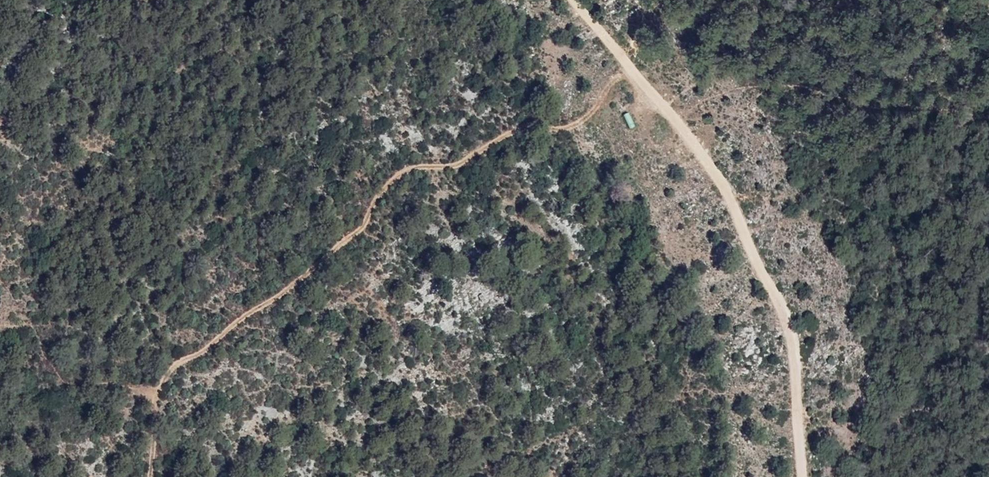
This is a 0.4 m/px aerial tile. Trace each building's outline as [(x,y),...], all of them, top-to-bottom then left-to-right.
[(628,128),(635,126),(629,112),(623,115),(628,128)]
